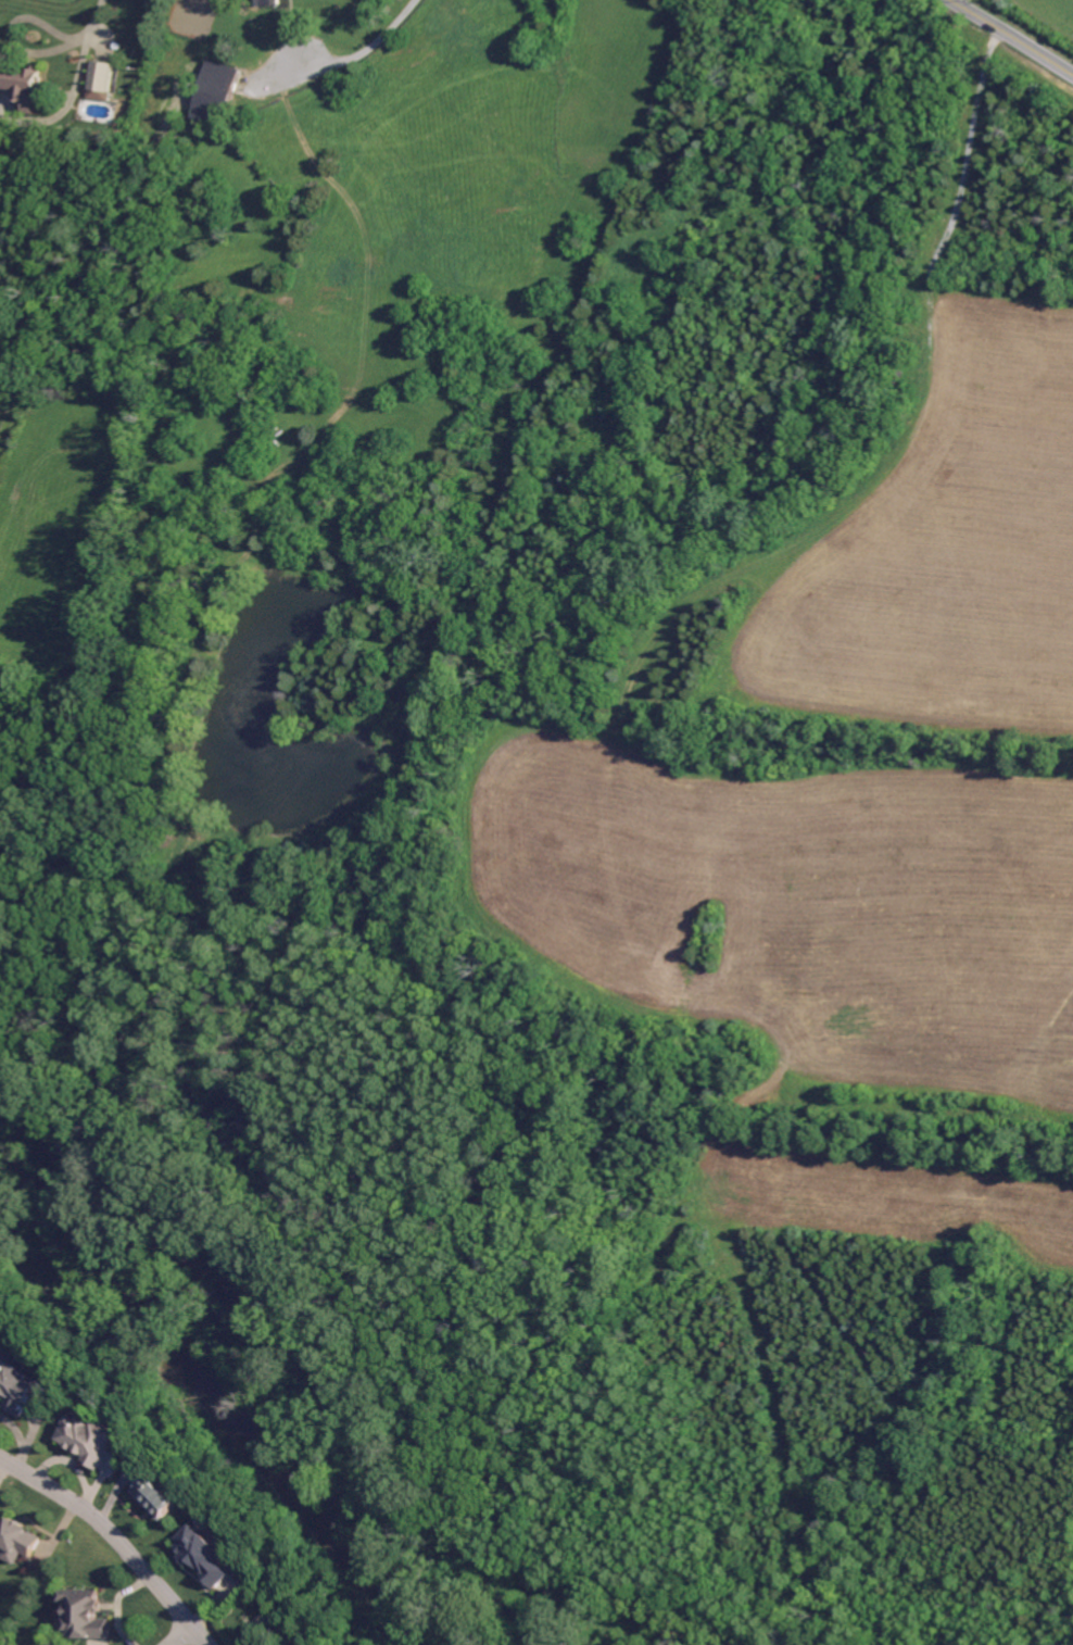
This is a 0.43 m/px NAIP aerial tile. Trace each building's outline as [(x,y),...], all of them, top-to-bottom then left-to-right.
[(92,60),(89,88),(110,91),(114,62),(92,60)] [(210,60),(194,116),(227,126),(243,70),(210,60)] [(37,68),(3,65),(0,87),(16,88),(14,100),(26,101),(27,92),(42,95),(43,80),(36,79),(37,68)] [(21,1363),(26,1353),(12,1346),(0,1370),(0,1388),(14,1395),(8,1407),(28,1417),(48,1376),(21,1363)] [(104,1468),(127,1431),(102,1416),(98,1423),(78,1411),(60,1441),(104,1468)] [(190,1500),(159,1470),(139,1492),(170,1521),(190,1500)] [(30,1557),(43,1536),(11,1516),(0,1533),(0,1543),(5,1547),(0,1555),(15,1564),(22,1552),(30,1557)] [(219,1587),(240,1571),(230,1559),(233,1556),(207,1522),(180,1543),(197,1565),(201,1563),(219,1587)] [(100,1589),(59,1589),(59,1600),(68,1601),(67,1617),(59,1617),(58,1637),(109,1638),(110,1617),(100,1617),(100,1589)]
